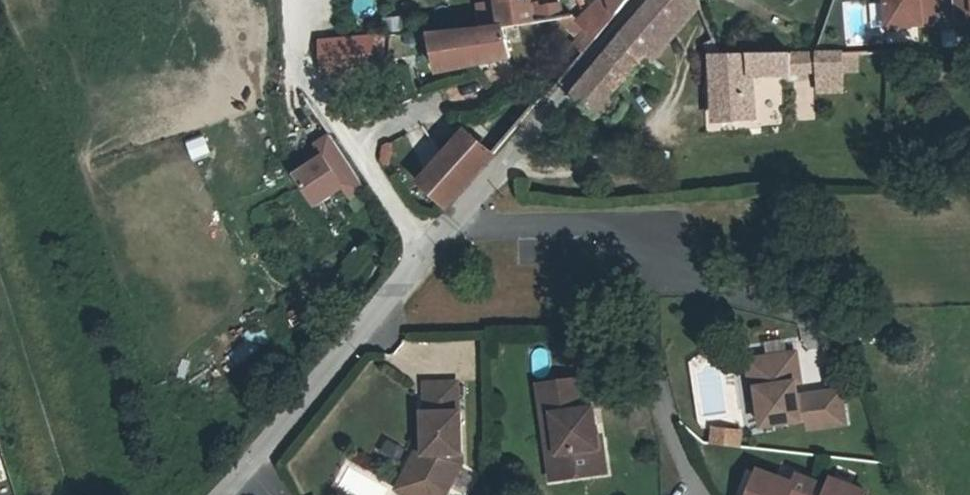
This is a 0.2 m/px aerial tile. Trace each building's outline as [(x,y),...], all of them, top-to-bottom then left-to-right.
[(500,14),(501,14),(522,12),(530,11),(529,0),(498,0),(500,14)] [(572,13),(594,31),(618,0),(583,0),(572,13)] [(617,29),(643,51),(679,6),(675,0),(642,0),(617,29)] [(888,28),(938,24),(936,0),(885,0),(888,28)] [(955,25),(969,24),(969,0),(953,0),(955,25)] [(522,12),(501,14),(508,50),(527,47),(522,12)] [(508,50),(501,14),(500,14),(429,22),(437,63),(508,51),(508,50)] [(643,51),(617,29),(569,87),(596,108),(599,105),(611,90),(643,51)] [(305,33),(308,58),(346,52),(343,30),(305,33)] [(863,49),(843,50),(823,51),(824,70),(853,67),(853,63),(864,63),(863,49)] [(815,51),(790,52),(791,73),(824,70),(823,51),(815,51)] [(721,55),(722,118),(750,117),(749,79),(791,75),(791,73),(790,52),(721,55)] [(611,90),(599,105),(611,115),(623,100),(611,90)] [(203,131),(183,138),(189,158),(209,151),(203,131)] [(365,188),(330,135),(316,145),(320,151),(323,157),(311,165),(295,175),(316,206),(343,188),(350,198),(365,188)] [(479,163),(451,142),(408,196),(436,219),(479,163)] [(311,165),(323,157),(320,151),(308,159),(311,165)] [(764,384),(753,386),(759,425),(804,418),(805,427),(842,421),(837,388),(794,394),(792,381),(803,380),(798,350),(759,356),(764,384)] [(750,357),(753,386),(764,384),(759,356),(750,357)] [(582,381),(538,387),(545,436),(556,435),(562,478),(605,472),(601,446),(598,446),(593,408),(586,409),(582,381)] [(423,413),(424,439),(425,454),(414,473),(447,491),(463,463),(461,412),(458,412),(458,382),(425,383),(426,413),(423,413)] [(712,427),(710,442),(740,446),(741,431),(712,427)] [(556,435),(545,436),(551,479),(562,478),(556,435)] [(425,454),(424,439),(408,469),(414,473),(425,454)] [(414,473),(408,469),(397,489),(404,492),(414,473)] [(864,485),(827,474),(825,482),(792,473),(790,481),(754,470),(746,494),(861,494),(864,485)] [(414,473),(404,492),(409,494),(445,494),(447,491),(414,473)]
